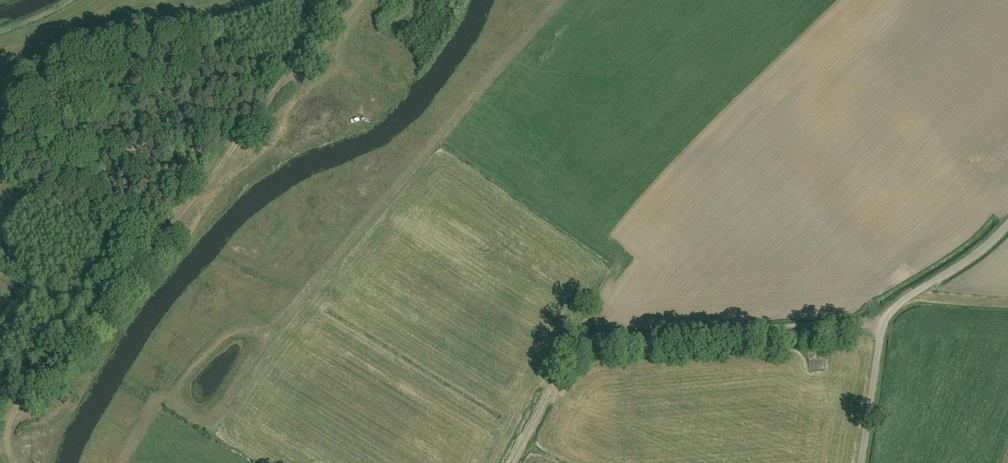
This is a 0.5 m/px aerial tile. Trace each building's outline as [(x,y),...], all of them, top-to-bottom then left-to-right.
[(882,295),(891,290),(887,282),(878,287),(882,295)] [(807,368),(822,369),(822,352),(807,352),(807,368)]
